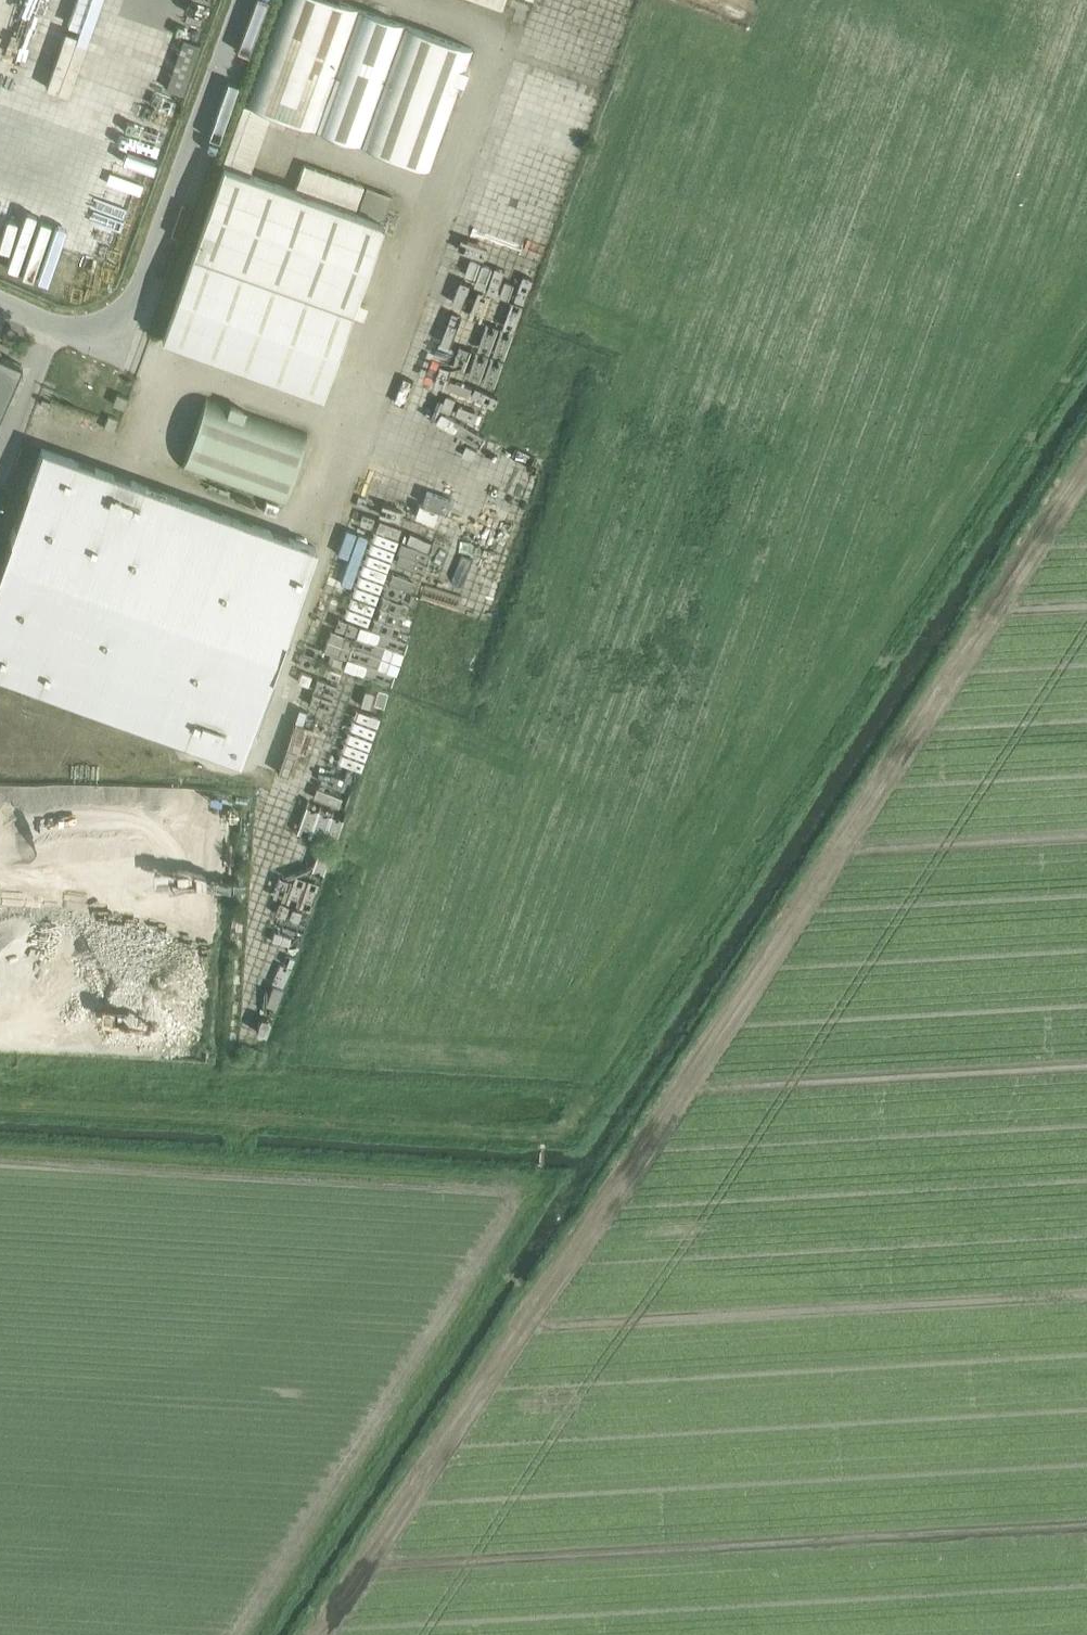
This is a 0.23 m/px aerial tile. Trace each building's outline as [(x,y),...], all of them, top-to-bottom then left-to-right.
[(246,102),(266,110),(432,169),(475,49),(404,24),(340,0),(283,0),(246,102)] [(185,94),(202,43),(184,37),(168,88),(185,94)] [(49,126),(60,128),(64,102),(79,104),(84,76),(59,71),(49,126)] [(270,113),(265,112),(245,104),(162,335),(321,393),(383,221),(358,211),(354,210),(364,184),(305,163),(295,189),(249,172),(270,113)] [(367,186),(358,211),(383,221),(392,195),(367,186)] [(22,363),(0,353),(0,412),(22,363)] [(113,403),(124,407),(128,397),(117,392),(113,403)] [(207,396),(182,465),(202,473),(283,502),(291,478),(298,459),(308,432),(227,403),(207,396)] [(473,459),(476,446),(433,434),(430,447),(473,459)] [(42,447),(0,563),(0,672),(239,759),(316,546),(42,447)] [(324,590),(344,597),(357,561),(337,554),(324,590)] [(295,772),(312,725),(299,720),(281,768),(295,772)]
